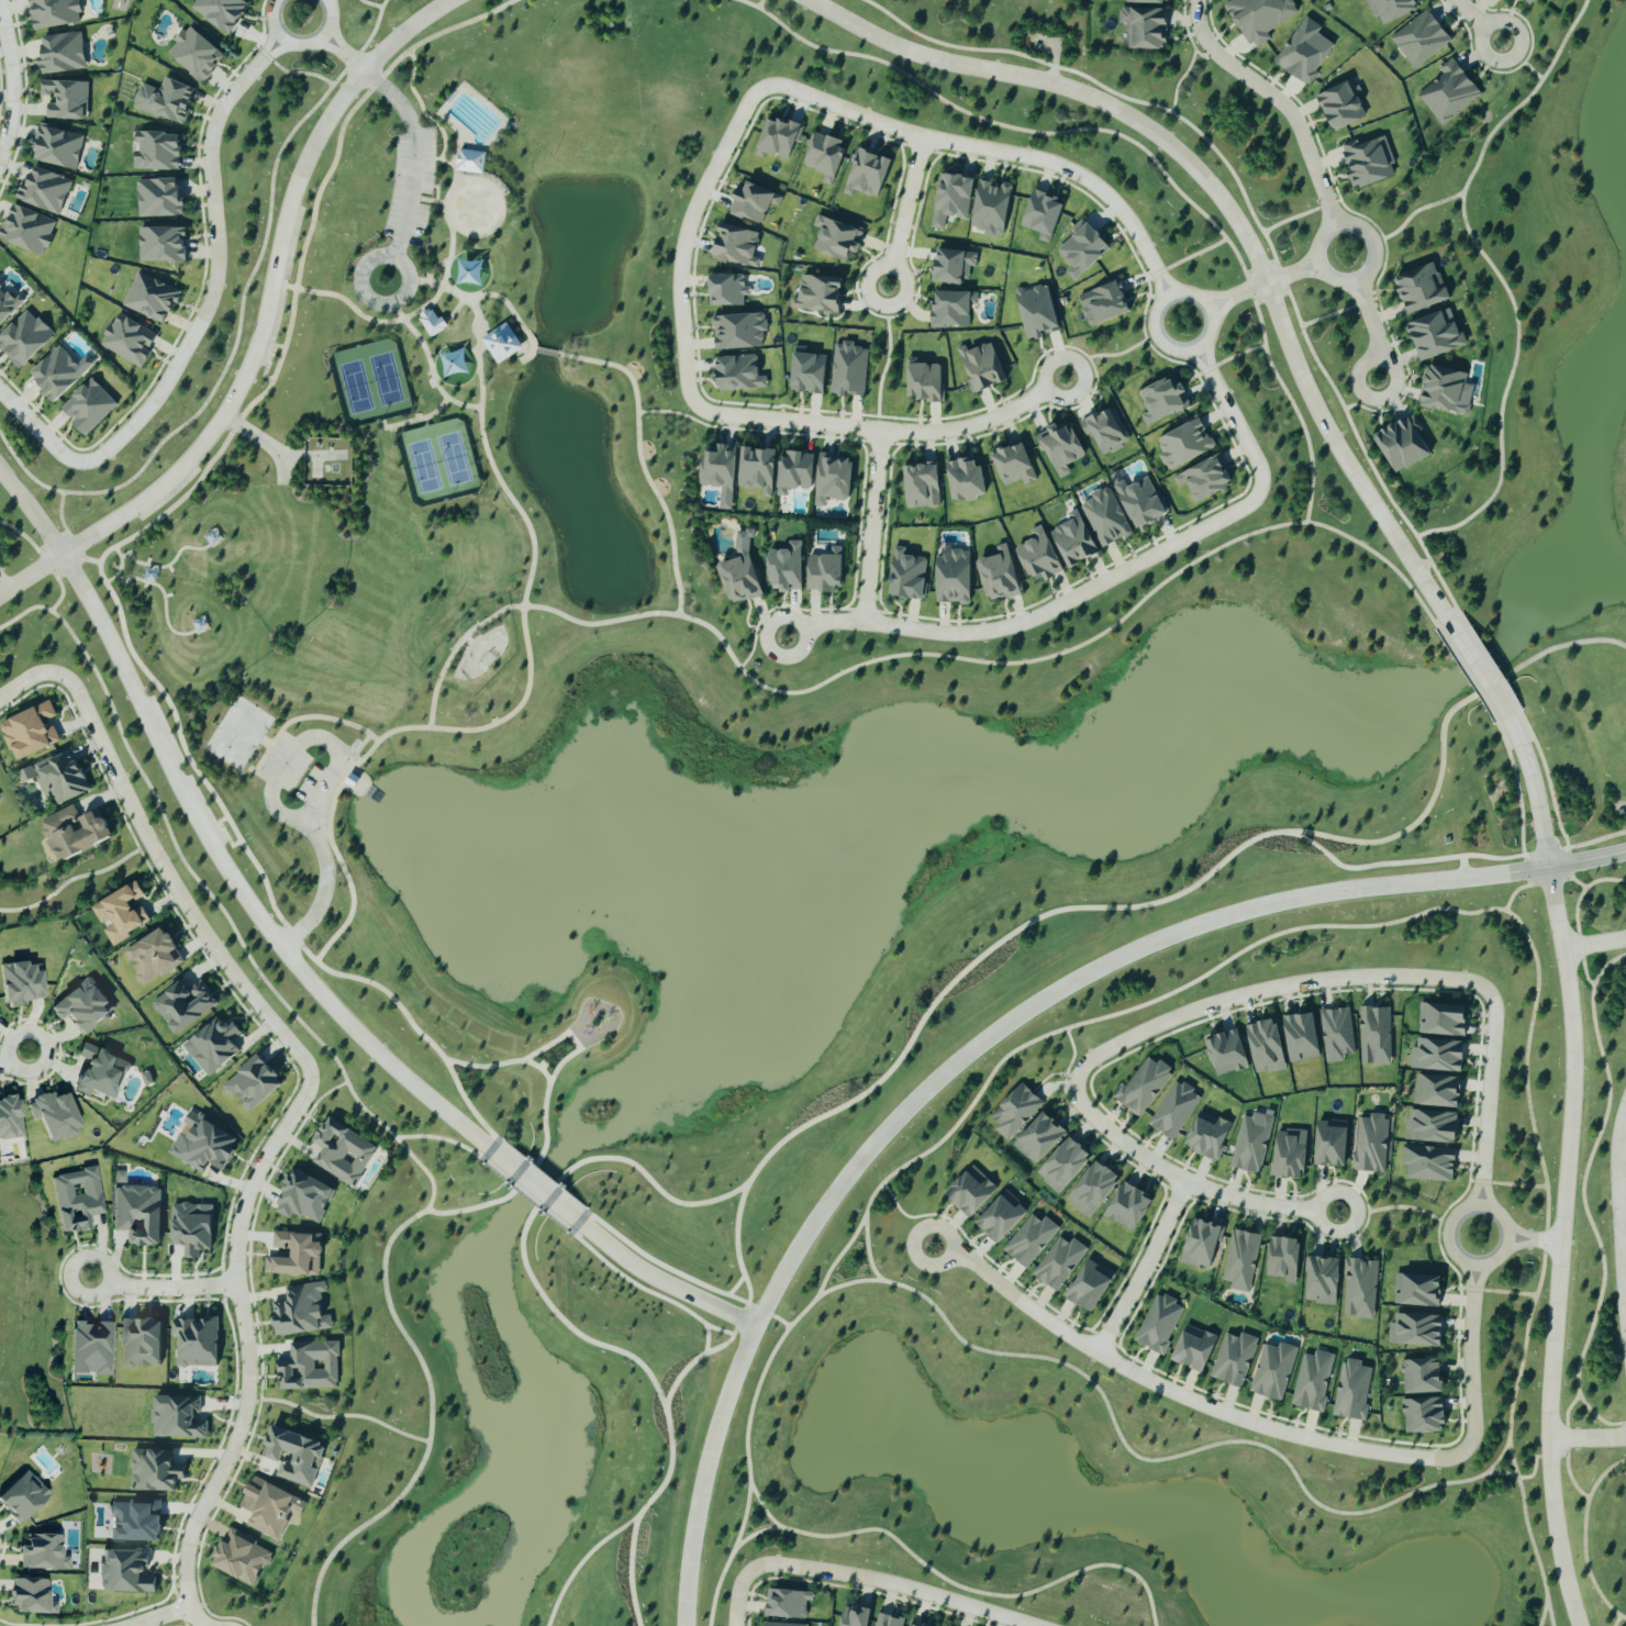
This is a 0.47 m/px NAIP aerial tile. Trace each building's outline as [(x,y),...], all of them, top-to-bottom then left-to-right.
[(33,31),(81,24),(78,0),(29,0),(33,31)] [(228,36),(250,5),(242,0),(195,0),(189,8),(228,36)] [(1282,0),(1231,0),(1224,5),(1254,51),(1271,40),(1267,34),(1300,12),(1291,0),(1285,0),(1283,1),(1282,0)] [(1373,19),(1378,17),(1383,27),(1420,10),(1415,0),(1364,0),(1373,19)] [(1166,50),(1167,9),(1120,8),(1119,49),(1166,50)] [(1452,40),(1426,9),(1390,39),(1415,70),(1452,40)] [(1335,46),(1318,34),(1322,28),(1306,17),(1274,63),(1307,86),(1335,46)] [(225,56),(188,26),(165,54),(202,84),(225,56)] [(41,38),(44,58),(39,59),(42,76),(86,70),(81,33),(41,38)] [(1444,73),(1418,93),(1442,125),(1482,94),(1454,57),(1439,68),(1444,73)] [(182,124),(195,87),(164,77),(159,89),(140,83),(132,107),(182,124)] [(47,118),(86,119),(87,81),(41,80),(40,94),(57,94),(57,103),(47,103),(47,118)] [(1319,94),(1335,131),(1368,116),(1351,80),(1319,94)] [(755,155),(765,157),(766,152),(790,159),(801,125),(767,115),(755,155)] [(75,169),(83,136),(40,125),(32,159),(75,169)] [(134,169),(179,170),(180,133),(134,131),(134,169)] [(846,149),(841,147),(843,141),(814,131),(802,165),(825,173),(822,182),(833,186),(846,149)] [(1396,175),(1384,137),(1359,145),(1357,140),(1342,145),(1350,168),(1347,168),(1354,189),(1396,175)] [(878,198),(894,159),(861,146),(843,193),(851,196),(854,189),(878,198)] [(483,173),(485,151),(458,149),(456,171),(483,173)] [(71,179),(34,166),(28,184),(20,182),(14,199),(60,214),(71,179)] [(974,177),(940,171),(932,228),(944,230),(946,216),(968,219),(974,177)] [(137,217),(181,216),(180,178),(136,179),(137,217)] [(783,196),(743,179),(730,211),(761,225),(771,203),(779,206),(783,196)] [(1012,184),(1004,182),(1003,185),(978,181),(971,228),(985,230),(984,234),(1005,237),(1012,184)] [(1065,201),(1033,190),(1021,226),(1040,232),(1038,240),(1051,244),(1065,201)] [(45,254),(56,219),(10,204),(0,237),(0,240),(45,254)] [(848,261),(851,251),(859,253),(866,230),(817,215),(814,225),(822,228),(815,250),(848,261)] [(1112,250),(1085,217),(1070,229),(1075,235),(1057,249),(1071,268),(1066,272),(1073,281),(1112,250)] [(760,233),(722,222),(712,256),(757,269),(760,259),(754,257),(760,233)] [(139,226),(138,262),(185,263),(185,227),(139,226)] [(977,251),(936,249),(934,282),(963,284),(964,268),(976,269),(977,251)] [(1395,275),(1407,313),(1449,300),(1437,262),(1395,275)] [(122,307),(165,324),(179,290),(136,272),(122,307)] [(742,306),(743,295),(748,296),(748,287),(744,287),(744,275),(709,274),(708,305),(742,306)] [(791,310),(841,312),(843,277),(802,275),(800,299),(791,298),(791,310)] [(22,304),(0,280),(0,324),(22,304)] [(1131,311),(1119,280),(1077,296),(1089,328),(1131,311)] [(1060,328),(1049,284),(1016,292),(1028,340),(1041,337),(1040,333),(1060,328)] [(972,291),(937,291),(937,307),(931,307),(931,326),(972,326),(972,298),(972,291)] [(54,336),(28,308),(0,335),(0,349),(18,369),(54,336)] [(1466,346),(1454,308),(1408,322),(1420,361),(1466,346)] [(141,367),(157,333),(116,313),(99,347),(141,367)] [(714,350),(763,347),(762,333),(766,332),(765,313),(713,315),(714,350)] [(868,348),(854,347),(854,343),(834,342),(831,394),(847,395),(847,394),(865,395),(868,348)] [(1005,381),(991,342),(968,351),(966,345),(957,348),(973,393),(1005,381)] [(93,364),(85,355),(76,364),(59,345),(30,372),(46,389),(42,392),(53,403),(93,364)] [(791,392),(825,393),(827,354),(793,353),(791,392)] [(718,357),(719,390),(767,388),(767,376),(758,376),(757,355),(718,357)] [(910,401),(943,399),(941,363),(908,364),(910,401)] [(1472,374),(1430,363),(1420,403),(1461,415),(1472,374)] [(1182,394),(1184,393),(1175,375),(1140,392),(1149,411),(1141,415),(1146,426),(1187,406),(1182,394)] [(117,405),(92,377),(61,406),(73,419),(70,422),(83,437),(117,405)] [(1086,436),(1093,433),(1103,454),(1129,442),(1113,407),(1079,422),(1086,436)] [(1395,473),(1432,456),(1413,415),(1376,432),(1395,473)] [(1168,471),(1215,449),(1200,417),(1153,439),(1168,471)] [(1037,434),(1058,479),(1071,473),(1067,465),(1085,457),(1067,419),(1037,434)] [(1004,489),(1036,477),(1023,441),(991,453),(1004,489)] [(737,445),(717,445),(716,453),(702,453),(701,486),(722,487),(721,496),(734,497),(737,445)] [(775,449),(741,448),(740,488),(762,489),(762,496),(774,496),(775,449)] [(777,496),(786,497),(787,488),(811,490),(815,454),(782,450),(777,496)] [(1172,476),(1177,486),(1188,481),(1196,500),(1233,485),(1221,455),(1172,476)] [(854,458),(818,456),(816,506),(825,507),(825,498),(852,500),(854,458)] [(947,463),(953,502),(987,496),(983,466),(977,467),(975,458),(947,463)] [(940,506),(939,465),(905,466),(907,507),(940,506)] [(1167,515),(1149,476),(1127,487),(1124,480),(1114,485),(1135,530),(1167,515)] [(1109,488),(1079,503),(1101,549),(1132,534),(1109,488)] [(1050,531),(1069,568),(1099,552),(1077,509),(1067,514),(1070,520),(1050,531)] [(1016,547),(1033,585),(1064,571),(1043,524),(1029,531),(1033,539),(1016,547)] [(764,596),(757,570),(757,559),(751,558),(751,557),(752,529),(751,529),(737,533),(735,559),(719,563),(730,603),(748,598),(753,599),(764,596)] [(204,537),(212,548),(222,539),(214,531),(204,537)] [(802,541),(788,541),(788,549),(768,550),(770,591),(803,590),(802,541)] [(1022,595),(1009,543),(995,546),(997,554),(979,559),(989,600),(1007,595),(1008,598),(1022,595)] [(842,590),(844,547),(832,546),(831,555),(809,554),(808,589),(842,590)] [(888,595),(922,600),(928,558),(905,555),(906,548),(895,546),(888,595)] [(939,603),(971,603),(971,549),(938,549),(939,603)] [(191,623),(197,633),(207,630),(202,617),(191,623)] [(54,728),(48,730),(44,721),(56,716),(50,701),(0,722),(0,728),(10,752),(14,750),(17,760),(60,743),(54,728)] [(36,778),(45,800),(52,797),(56,805),(88,792),(72,750),(17,771),(22,783),(36,778)] [(79,818),(73,805),(38,820),(56,863),(113,840),(100,809),(79,818)] [(91,906),(101,927),(110,944),(149,924),(137,900),(144,896),(137,882),(91,906)] [(179,964),(172,953),(178,949),(164,927),(123,952),(143,986),(179,964)] [(1,966),(5,1005),(45,1001),(42,972),(35,972),(34,963),(1,966)] [(50,1008),(60,1021),(66,1017),(81,1036),(110,1014),(105,1008),(110,1004),(90,977),(50,1008)] [(176,1036),(218,1004),(201,981),(189,990),(182,980),(151,1004),(176,1036)] [(1467,1036),(1468,1006),(1420,1004),(1419,1034),(1467,1036)] [(1360,1065),(1390,1065),(1390,1008),(1360,1008),(1360,1065)] [(1321,1011),(1326,1063),(1344,1062),(1343,1055),(1354,1055),(1350,1009),(1321,1011)] [(1284,1017),(1291,1062),(1321,1058),(1314,1013),(1284,1017)] [(182,1047),(209,1078),(239,1051),(231,1041),(238,1035),(220,1014),(182,1047)] [(1286,1070),(1279,1020),(1248,1025),(1255,1074),(1286,1070)] [(1217,1077),(1250,1067),(1239,1030),(1206,1039),(1217,1077)] [(1410,1069),(1465,1072),(1466,1042),(1417,1039),(1416,1048),(1411,1047),(1410,1069)] [(113,1101),(129,1062),(83,1044),(77,1057),(87,1061),(75,1092),(89,1097),(91,1092),(113,1101)] [(220,1084),(229,1097),(235,1093),(244,1104),(243,1104),(248,1111),(282,1086),(259,1054),(220,1084)] [(1115,1099),(1140,1117),(1174,1070),(1159,1060),(1156,1063),(1146,1056),(1115,1099)] [(1462,1078),(1415,1075),(1414,1106),(1461,1108),(1462,1078)] [(1201,1096),(1176,1080),(1148,1125),(1173,1141),(1201,1096)] [(995,1130),(1007,1142),(1044,1104),(1023,1083),(990,1116),(999,1125),(995,1130)] [(50,1143),(82,1132),(68,1093),(54,1098),(52,1093),(26,1103),(33,1121),(41,1118),(50,1143)] [(24,1138),(18,1098),(0,1100),(0,1141),(24,1138)] [(1405,1140),(1458,1143),(1459,1113),(1407,1110),(1405,1140)] [(1013,1146),(1035,1166),(1067,1132),(1045,1111),(1013,1146)] [(1218,1161),(1232,1124),(1199,1111),(1185,1148),(1218,1161)] [(1242,1116),(1230,1168),(1260,1174),(1273,1115),(1253,1111),(1252,1118),(1242,1116)] [(239,1137),(188,1114),(184,1123),(191,1127),(181,1148),(173,1144),(168,1155),(204,1172),(208,1163),(224,1170),(239,1137)] [(1354,1171),(1385,1173),(1388,1115),(1371,1114),(1370,1119),(1356,1118),(1354,1171)] [(313,1163),(353,1188),(378,1147),(328,1117),(312,1143),(322,1148),(313,1163)] [(1348,1122),(1319,1121),(1317,1166),(1346,1167),(1348,1122)] [(1305,1179),(1306,1131),(1275,1130),(1273,1178),(1305,1179)] [(1036,1174),(1058,1195),(1093,1158),(1071,1137),(1036,1174)] [(1407,1180),(1454,1182),(1455,1149),(1403,1147),(1402,1166),(1407,1166),(1407,1180)] [(1093,1220),(1120,1177),(1094,1160),(1067,1203),(1093,1220)] [(970,1219),(998,1189),(973,1165),(945,1195),(970,1219)] [(51,1176),(61,1235),(91,1231),(89,1217),(104,1215),(96,1169),(51,1176)] [(319,1224),(334,1187),(292,1170),(274,1213),(290,1219),(292,1213),(319,1224)] [(125,1172),(113,1172),(113,1184),(125,1184),(125,1172)] [(1105,1218),(1137,1233),(1154,1197),(1122,1182),(1105,1218)] [(113,1187),(113,1232),(127,1232),(126,1246),(160,1246),(161,1188),(113,1187)] [(1028,1212),(1006,1191),(975,1224),(998,1245),(1028,1212)] [(171,1204),(170,1245),(184,1245),(183,1258),(196,1259),(197,1251),(212,1251),(213,1205),(171,1204)] [(1045,1216),(1040,1222),(1033,1215),(1002,1248),(1024,1269),(1060,1230),(1045,1216)] [(1213,1269),(1220,1225),(1190,1220),(1182,1264),(1213,1269)] [(1221,1281),(1232,1283),(1231,1290),(1250,1293),(1260,1235),(1230,1230),(1221,1281)] [(314,1235),(274,1232),(273,1250),(277,1251),(276,1258),(265,1257),(264,1273),(320,1277),(322,1243),(314,1242),(314,1235)] [(1072,1239),(1069,1244),(1058,1237),(1032,1276),(1058,1293),(1087,1249),(1072,1239)] [(1296,1285),(1301,1241),(1270,1237),(1265,1276),(1286,1278),(1285,1283),(1296,1285)] [(1306,1304),(1339,1305),(1339,1259),(1307,1258),(1306,1304)] [(1114,1280),(1098,1271),(1100,1267),(1088,1259),(1065,1297),(1094,1314),(1114,1280)] [(1377,1261),(1346,1259),(1344,1317),(1375,1319),(1377,1261)] [(1394,1305),(1441,1307),(1443,1277),(1396,1274),(1394,1305)] [(332,1330),(330,1316),(323,1316),(320,1293),(326,1292),(325,1282),(285,1286),(287,1300),(271,1302),(275,1336),(332,1330)] [(1134,1342),(1163,1355),(1184,1305),(1155,1293),(1134,1342)] [(1390,1345),(1443,1347),(1444,1316),(1391,1314),(1390,1345)] [(122,1320),(121,1366),(161,1367),(162,1321),(122,1320)] [(217,1368),(218,1321),(171,1320),(171,1336),(177,1336),(176,1367),(217,1368)] [(71,1375),(111,1376),(112,1325),(72,1324),(71,1375)] [(1172,1362),(1204,1374),(1217,1337),(1185,1325),(1172,1362)] [(1258,1339),(1241,1333),(1239,1338),(1224,1333),(1209,1377),(1242,1388),(1258,1339)] [(339,1389),(337,1342),(289,1343),(290,1360),(278,1360),(279,1391),(339,1389)] [(1249,1392),(1281,1402),(1297,1348),(1280,1343),(1278,1349),(1263,1344),(1249,1392)] [(1302,1354),(1291,1406),(1321,1413),(1335,1355),(1315,1350),(1313,1356),(1302,1354)] [(1331,1415),(1362,1421),(1373,1369),(1361,1366),(1362,1362),(1343,1358),(1331,1415)] [(1442,1394),(1442,1359),(1403,1360),(1403,1394),(1442,1394)] [(207,1422),(198,1422),(199,1398),(152,1397),(151,1437),(207,1438),(207,1422)] [(1403,1399),(1404,1434),(1446,1433),(1445,1398),(1403,1399)] [(276,1478),(313,1489),(326,1444),(271,1428),(263,1458),(280,1463),(276,1478)] [(175,1492),(176,1480),(185,1480),(185,1465),(172,1465),(172,1451),(131,1450),(130,1491),(175,1492)] [(19,1526),(50,1497),(27,1472),(0,1497),(0,1505),(19,1526)] [(278,1541),(292,1511),(301,1515),(307,1502),(252,1478),(239,1507),(252,1513),(246,1527),(278,1541)] [(161,1502),(110,1500),(109,1518),(116,1519),(116,1530),(112,1529),(111,1541),(160,1543),(161,1502)] [(211,1566),(253,1588),(272,1551),(229,1530),(211,1566)] [(62,1558),(62,1536),(22,1536),(21,1570),(69,1571),(69,1558),(62,1558)] [(155,1594),(156,1577),(147,1577),(148,1551),(103,1550),(103,1566),(100,1566),(99,1592),(155,1594)] [(13,1580),(12,1613),(48,1614),(49,1581),(13,1580)] [(813,1590),(768,1588),(767,1616),(806,1618),(806,1600),(813,1601),(813,1590)] [(842,1604),(840,1625),(868,1625),(870,1607),(842,1604)] [(904,1618),(878,1612),(875,1625),(903,1625),(904,1618)]
